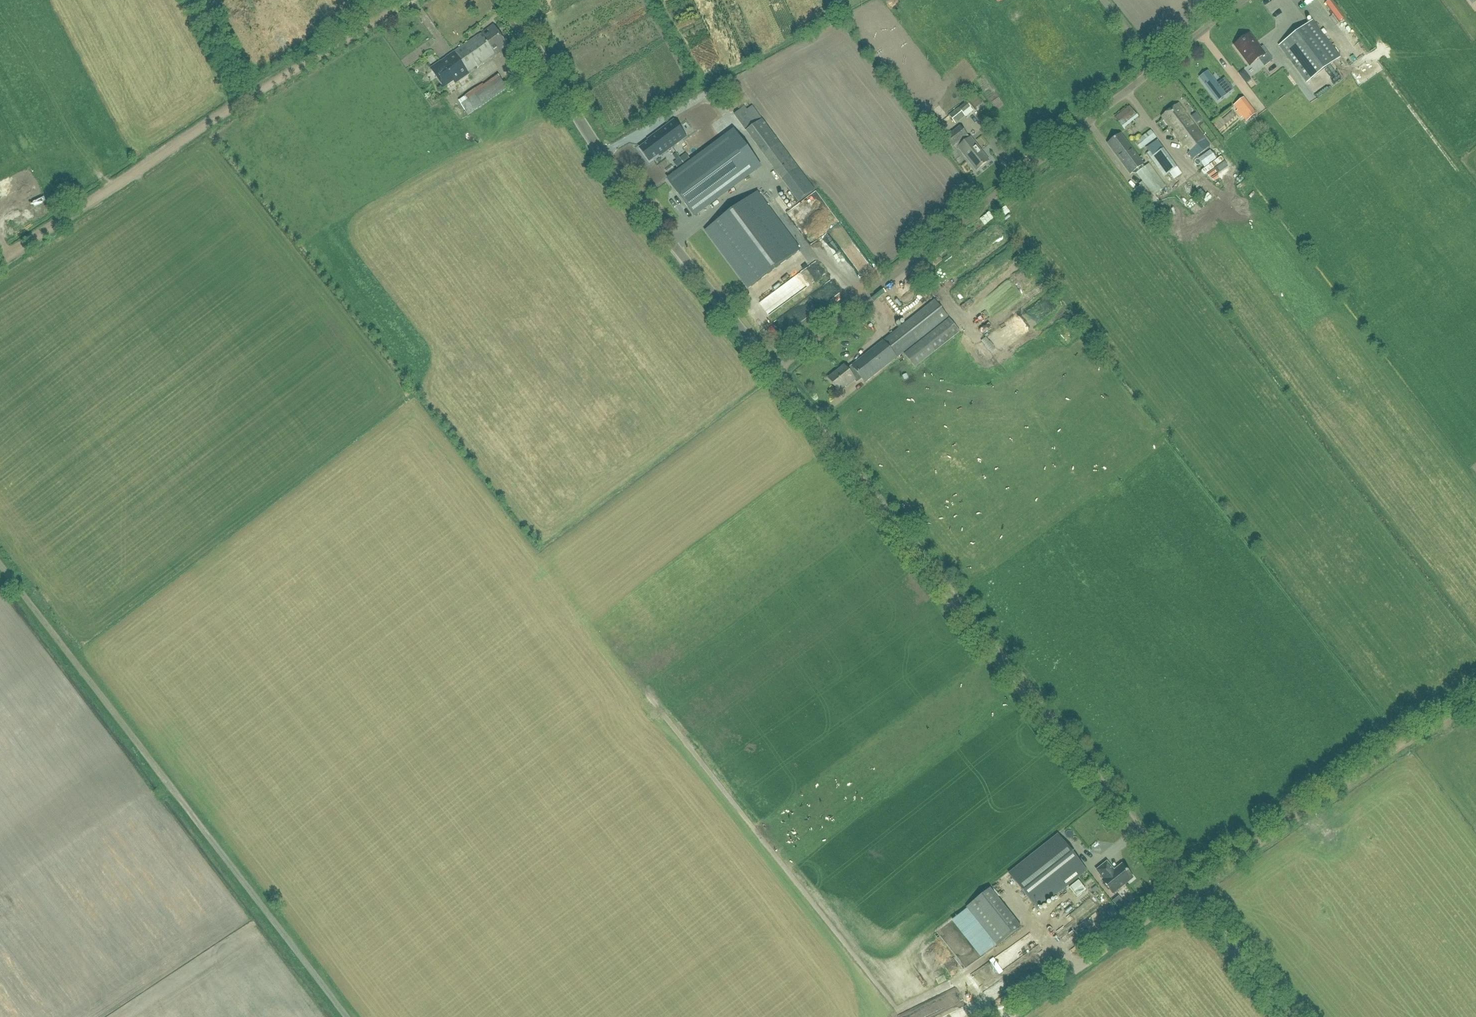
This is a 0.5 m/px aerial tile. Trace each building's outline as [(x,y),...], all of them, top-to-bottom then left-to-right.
[(1306,84),(1340,58),(1312,21),(1278,47),(1306,84)] [(454,52),(469,74),(508,47),(493,25),(480,34),(454,52)] [(1248,35),(1234,47),(1251,67),(1259,60),(1263,67),(1272,60),(1266,52),(1264,55),(1248,35)] [(454,52),(431,68),(445,87),(454,81),(456,83),(469,74),(454,52)] [(1244,71),(1239,75),(1246,83),(1251,80),(1244,71)] [(1226,95),(1233,90),(1225,79),(1218,84),(1209,72),(1200,78),(1218,101),(1226,95)] [(507,89),(498,75),(483,85),(482,84),(464,96),(465,97),(458,101),(467,116),(507,89)] [(1238,111),(1246,105),(1242,100),(1234,106),(1238,111)] [(955,124),(965,117),(963,114),(970,108),(966,104),(959,109),(949,117),(955,124)] [(732,110),(735,113),(733,115),(763,155),(798,203),(814,191),(779,143),(752,106),(748,109),(746,106),(744,107),(744,106),(742,108),(740,105),(732,110)] [(928,114),(927,113),(921,105),(916,109),(923,117),(924,118),(928,114)] [(1209,147),(1185,116),(1186,115),(1178,105),(1161,118),(1184,148),(1186,146),(1191,151),(1188,153),(1192,159),(1209,147)] [(1122,128),(1136,117),(1128,107),(1114,119),(1122,128)] [(704,127),(712,120),(705,111),(697,117),(704,127)] [(731,136),(741,130),(731,115),(721,122),(731,136)] [(704,144),(708,142),(697,119),(688,123),(696,140),(700,138),(704,144)] [(639,150),(649,162),(658,155),(660,157),(685,136),(672,121),(647,141),(648,143),(639,150)] [(969,139),(960,128),(946,139),(953,147),(956,145),(958,148),(976,170),(986,162),(978,153),(980,151),(970,139),(969,139)] [(1151,132),(1135,143),(1140,150),(1140,151),(1157,139),(1151,132)] [(728,136),(668,181),(694,216),(755,172),(728,136)] [(1130,174),(1142,165),(1120,136),(1109,144),(1119,157),(1118,158),(1130,174)] [(1149,153),(1146,155),(1154,166),(1156,166),(1164,178),(1170,174),(1174,181),(1182,175),(1158,141),(1146,149),(1149,153)] [(1204,167),(1215,160),(1210,152),(1199,160),(1204,167)] [(686,154),(680,159),(684,164),(690,160),(686,154)] [(678,168),(684,164),(680,159),(674,163),(678,168)] [(1164,186),(1148,164),(1144,167),(1143,166),(1135,173),(1143,184),(1134,191),(1143,203),(1161,190),(1161,189),(1164,186)] [(1228,169),(1224,164),(1214,170),(1218,176),(1228,169)] [(1205,186),(1196,188),(1199,199),(1208,197),(1205,186)] [(800,250),(757,192),(706,230),(749,288),(800,250)] [(807,261),(804,256),(799,259),(796,255),(789,260),(796,269),(807,261)] [(865,383),(896,358),(916,343),(947,318),(934,301),(903,325),(883,341),(851,365),(852,366),(847,370),(845,366),(829,379),(839,391),(849,383),(850,384),(855,380),(855,379),(859,375),(865,383)] [(958,306),(961,311),(971,306),(968,301),(958,306)] [(914,368),(934,352),(959,332),(949,319),(924,339),(904,355),(914,368)] [(979,334),(988,327),(985,323),(976,330),(979,334)] [(966,395),(972,392),(965,379),(959,381),(966,395)] [(1038,908),(1088,870),(1060,834),(1010,872),(1038,908)] [(1114,871),(1111,868),(1113,867),(1108,861),(1098,870),(1105,878),(1103,879),(1114,893),(1134,877),(1123,864),(1114,871)] [(990,889),(966,907),(997,947),(1021,928),(990,889)] [(1071,908),(1075,913),(1085,906),(1077,895),(1064,905),(1069,910),(1071,908)] [(1067,911),(1062,917),(1067,921),(1072,915),(1067,911)]
